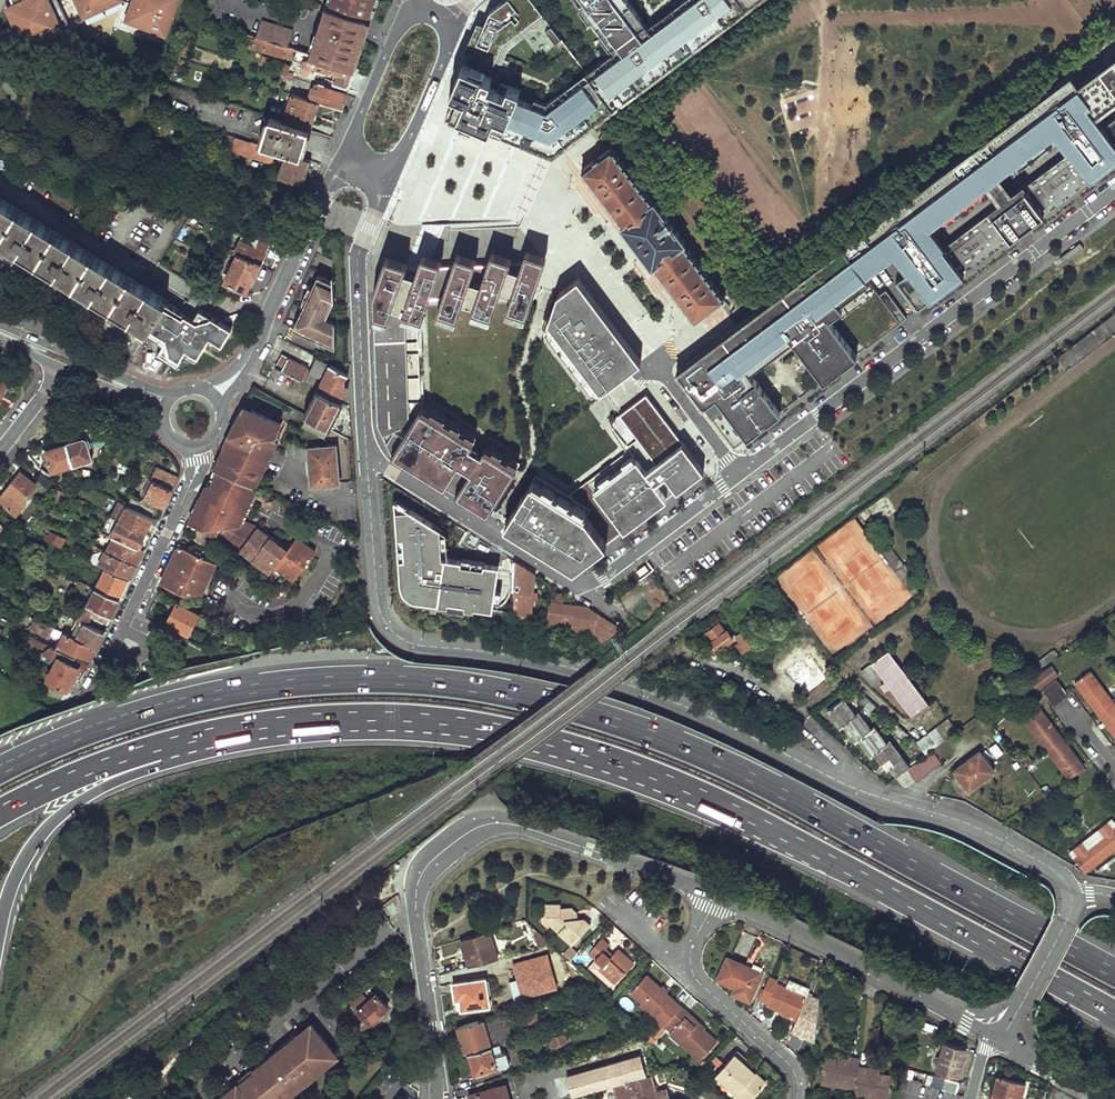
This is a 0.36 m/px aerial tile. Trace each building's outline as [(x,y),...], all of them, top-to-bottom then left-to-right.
[(68,22),(58,0),(12,0),(14,4),(12,4),(11,6),(11,7),(10,8),(10,10),(11,11),(9,12),(13,22),(16,21),(23,37),(22,38),(22,39),(22,40),(23,41),(24,42),(25,42),(26,42),(27,42),(28,41),(28,42),(61,27),(61,25),(68,22)] [(119,0),(76,0),(83,17),(119,0)] [(131,5),(131,6),(128,14),(128,15),(128,16),(128,18),(129,19),(130,20),(131,20),(139,23),(139,24),(165,34),(177,0),(133,0),(131,5)] [(329,8),(362,18),(368,0),(331,0),(330,3),(329,8)] [(362,18),(368,20),(369,16),(371,9),(373,4),(374,0),(368,0),(362,18)] [(533,0),(519,10),(512,0),(504,0),(490,11),(488,14),(491,15),(489,19),(485,23),(473,50),(498,61),(492,75),(467,65),(458,85),(465,88),(462,95),(455,92),(448,109),(468,118),(471,111),(478,114),(475,121),(495,129),(498,122),(513,129),(510,136),(530,144),(533,137),(546,143),(543,150),(553,154),(595,122),(614,108),(586,71),(533,0)] [(532,0),(512,0),(519,10),(533,0),(532,0)] [(600,61),(586,71),(614,108),(757,0),(554,0),(600,61)] [(329,8),(326,7),(316,38),(317,38),(312,55),(353,68),(354,67),(350,66),(361,33),(358,28),(362,18),(329,8)] [(368,20),(362,18),(358,28),(361,33),(350,66),(354,67),(368,20)] [(260,21),(255,37),(287,47),(292,31),(260,21)] [(237,37),(239,32),(221,26),(219,31),(237,37)] [(294,57),(297,50),(291,48),(287,47),(255,37),(241,32),(238,40),(252,46),(252,47),(285,57),(286,55),(294,57)] [(352,74),(353,68),(312,55),(297,50),(294,57),(294,60),(312,66),(312,67),(336,75),(334,84),(347,89),(352,74)] [(498,61),(473,50),(467,65),(492,75),(498,61)] [(1099,68),(1109,81),(1114,89),(1114,57),(1111,60),(1099,68)] [(289,76),(291,67),(283,65),(281,73),(289,76)] [(843,246),(865,274),(895,252),(910,272),(896,282),(917,310),(1019,233),(1017,231),(1021,228),(1022,230),(1114,160),(1114,117),(1103,126),(1098,121),(1095,116),(1114,101),(1114,89),(1109,81),(1099,68),(1078,84),(1070,74),(843,246)] [(458,85),(455,92),(462,95),(465,88),(458,85)] [(344,100),(346,95),(316,86),(311,101),(318,103),(341,110),(344,100)] [(310,130),(318,103),(311,101),(291,94),(283,121),(310,130)] [(182,119),(184,111),(170,107),(168,115),(182,119)] [(471,111),(468,118),(475,121),(478,114),(471,111)] [(305,143),(310,130),(283,121),(269,117),(261,144),(277,149),(287,152),(301,157),(305,143)] [(498,122),(495,129),(510,136),(513,129),(498,122)] [(236,136),(229,134),(225,149),(231,151),(236,136)] [(251,141),(236,136),(231,151),(247,156),(272,164),(277,149),(261,144),(251,141)] [(533,137),(530,144),(543,150),(546,143),(533,137)] [(611,146),(582,169),(623,224),(622,225),(653,266),(654,265),(695,320),(725,298),(684,243),(685,242),(654,201),(653,202),(611,146)] [(303,184),(312,160),(301,157),(287,152),(279,176),(303,184)] [(0,198),(0,239),(147,329),(167,341),(175,345),(168,356),(178,362),(185,351),(197,359),(209,341),(219,347),(232,326),(199,306),(193,315),(166,299),(0,198)] [(253,247),(238,239),(233,250),(237,252),(260,263),(265,252),(269,241),(266,239),(263,238),(258,236),(253,247)] [(1079,243),(1059,258),(1063,263),(1083,248),(1079,243)] [(686,364),(676,371),(734,447),(757,429),(780,412),(750,371),(766,359),(777,351),(793,338),(824,379),(857,354),(843,335),(851,328),(866,348),(900,322),(880,294),(865,274),(843,246),(743,321),(686,364)] [(525,250),(521,262),(545,262),(547,257),(525,250)] [(491,251),(486,264),(510,263),(512,258),(491,251)] [(260,263),(237,252),(225,280),(247,289),(253,275),(254,276),(260,263)] [(456,252),(451,265),(476,264),(477,260),(456,252)] [(432,266),(441,265),(443,261),(432,257),(421,253),(417,266),(432,266)] [(382,267),(406,267),(408,262),(387,254),(382,267)] [(511,295),(534,294),(536,287),(545,262),(521,262),(510,263),(486,264),(476,264),(451,265),(441,265),(432,266),(417,266),(406,267),(382,267),(373,292),(378,424),(393,453),(446,487),(450,481),(453,475),(463,481),(459,487),(456,493),(489,514),(492,509),(520,463),(487,443),(481,452),(471,446),(477,436),(420,401),(417,316),(417,302),(417,298),(430,297),(442,297),(465,296),(477,296),(499,295),(511,295)] [(332,283),(318,276),(312,291),(304,307),(294,328),(335,348),(334,323),(322,317),(331,298),(333,299),(332,283)] [(558,294),(548,321),(557,332),(547,339),(591,399),(603,390),(641,361),(578,278),(558,294)] [(304,307),(312,291),(308,289),(300,306),(304,307)] [(886,289),(880,294),(900,322),(907,317),(886,289)] [(527,314),(534,294),(511,295),(507,307),(527,314)] [(499,295),(477,296),(472,308),(493,315),(499,295)] [(465,296),(442,297),(438,310),(458,317),(463,301),(465,296)] [(427,308),(430,297),(417,298),(417,302),(417,316),(423,318),(427,308)] [(334,323),(333,299),(331,298),(322,317),(334,323)] [(1057,356),(1065,368),(1114,331),(1114,311),(1057,356)] [(544,335),(547,339),(557,332),(548,321),(544,335)] [(167,341),(160,352),(168,356),(175,345),(167,341)] [(321,351),(317,359),(330,365),(348,374),(347,359),(333,357),(321,351)] [(780,355),(777,351),(766,359),(769,363),(780,355)] [(288,358),(281,354),(274,368),(281,371),(288,358)] [(281,371),(302,382),(308,369),(288,358),(281,371)] [(306,383),(319,390),(330,365),(317,359),(306,383)] [(321,391),(340,401),(349,386),(342,383),(348,374),(330,365),(319,390),(321,391)] [(0,373),(0,405),(13,379),(0,373)] [(311,418),(328,427),(340,401),(321,391),(308,416),(311,418)] [(629,449),(568,495),(535,475),(508,519),(505,524),(574,568),(704,470),(647,394),(620,414),(609,422),(629,449)] [(252,411),(242,411),(234,428),(215,468),(218,470),(222,472),(255,487),(274,446),(270,444),(280,424),(273,421),(270,428),(259,423),(262,416),(252,411)] [(273,421),(262,416),(259,423),(270,428),(273,421)] [(307,427),(323,436),(328,427),(311,418),(307,427)] [(283,426),(280,424),(270,444),(274,446),(283,426)] [(67,444),(74,465),(92,460),(87,441),(86,440),(85,440),(84,440),(67,444)] [(308,445),(311,484),(340,482),(336,443),(308,445)] [(46,451),(52,471),(74,465),(67,444),(46,451)] [(115,470),(128,476),(131,469),(119,463),(115,470)] [(128,504),(154,516),(157,509),(160,503),(165,505),(174,488),(174,484),(175,480),(175,477),(175,475),(156,467),(151,478),(153,479),(142,501),(132,496),(128,504)] [(912,475),(917,471),(914,467),(908,471),(912,475)] [(218,470),(215,468),(204,491),(207,490),(218,470)] [(246,516),(242,514),(255,487),(222,472),(218,470),(207,490),(204,491),(190,523),(194,525),(206,531),(205,534),(213,538),(248,554),(272,572),(296,582),(318,551),(299,537),(289,549),(245,517),(246,516)] [(9,488),(25,501),(36,484),(21,472),(9,488)] [(450,481),(446,487),(456,493),(459,487),(463,481),(453,475),(450,481)] [(9,488),(0,498),(0,502),(16,515),(27,502),(25,501),(9,488)] [(277,497),(269,493),(266,501),(274,504),(277,497)] [(439,526),(389,495),(391,584),(404,599),(483,609),(504,594),(505,553),(439,552),(439,526)] [(120,520),(146,533),(151,522),(154,516),(128,504),(118,500),(111,516),(120,520)] [(159,519),(154,516),(151,522),(156,525),(159,519)] [(116,537),(139,548),(146,533),(120,520),(114,536),(116,537)] [(194,525),(193,528),(205,534),(206,531),(194,525)] [(205,534),(203,539),(211,543),(213,538),(205,534)] [(64,539),(59,537),(57,539),(52,536),(49,542),(60,547),(64,539)] [(109,552),(137,565),(144,550),(139,548),(116,537),(109,552)] [(90,549),(96,552),(99,547),(93,544),(90,549)] [(891,544),(882,551),(901,576),(907,572),(909,571),(906,566),(908,565),(906,562),(904,562),(891,544)] [(168,588),(186,550),(178,547),(160,584),(168,588)] [(101,559),(133,574),(137,565),(109,552),(106,550),(101,559)] [(195,555),(186,550),(168,588),(183,595),(205,582),(214,564),(201,557),(195,555)] [(514,612),(514,618),(527,620),(528,615),(532,615),(533,600),(536,600),(537,592),(533,591),(534,573),(513,561),(513,587),(513,600),(513,612),(514,612)] [(95,588),(120,600),(130,580),(106,568),(95,588)] [(907,572),(901,576),(915,594),(920,590),(907,572)] [(77,586),(84,590),(87,584),(80,581),(77,586)] [(91,616),(108,624),(120,600),(95,588),(88,602),(86,602),(77,619),(78,620),(88,624),(91,616)] [(551,601),(563,602),(564,593),(552,592),(551,601)] [(559,628),(571,629),(574,604),(563,602),(551,601),(549,600),(546,620),(547,621),(547,628),(559,629),(559,628)] [(168,624),(180,630),(182,626),(192,630),(200,613),(178,602),(168,624)] [(571,629),(595,632),(596,630),(596,621),(598,621),(598,612),(589,606),(585,605),(574,604),(571,629)] [(596,630),(595,632),(594,635),(603,642),(622,628),(598,612),(598,621),(596,621),(596,630)] [(58,630),(34,618),(29,627),(49,637),(50,634),(54,636),(58,630)] [(71,636),(96,649),(104,632),(88,624),(78,620),(71,636)] [(718,624),(705,633),(711,641),(710,642),(717,651),(732,639),(725,630),(724,632),(718,624)] [(180,630),(189,635),(192,630),(182,626),(180,630)] [(225,638),(237,644),(241,634),(227,627),(226,630),(228,632),(225,638)] [(745,628),(736,636),(739,641),(735,644),(743,653),(757,642),(745,628)] [(60,642),(92,658),(96,649),(71,636),(64,633),(60,642)] [(47,678),(68,689),(79,667),(86,671),(89,664),(31,635),(29,638),(33,640),(32,642),(46,649),(58,655),(56,660),(47,678)] [(43,654),(56,660),(58,655),(46,649),(43,654)] [(1048,650),(1019,673),(1023,678),(1052,656),(1048,650)] [(885,652),(860,671),(871,685),(881,677),(884,682),(879,685),(884,691),(889,687),(911,718),(926,706),(885,652)] [(1053,667),(1032,682),(1037,689),(1058,674),(1053,667)] [(1076,683),(1114,734),(1114,705),(1090,672),(1076,683)] [(1057,679),(1043,690),(1054,704),(1068,694),(1057,679)] [(870,700),(863,694),(857,700),(863,706),(870,700)] [(842,698),(828,710),(834,719),(836,718),(842,725),(843,724),(855,714),(842,698)] [(870,700),(863,706),(870,713),(876,706),(870,700)] [(1041,710),(1027,721),(1070,777),(1078,771),(1084,767),(1084,766),(1041,710)] [(872,728),(859,712),(855,714),(843,724),(851,734),(853,732),(858,739),(859,738),(872,728)] [(949,718),(918,743),(926,752),(931,749),(942,741),(957,728),(949,718)] [(897,722),(891,728),(896,734),(903,727),(897,722)] [(872,728),(859,738),(866,747),(868,745),(874,752),(886,742),(874,727),(872,728)] [(903,727),(896,734),(902,739),(907,734),(908,733),(903,727)] [(891,764),(901,756),(888,741),(886,742),(874,752),(881,760),(883,759),(888,766),(891,764)] [(951,754),(942,741),(931,749),(933,750),(941,761),(951,754)] [(933,750),(908,769),(916,781),(941,762),(941,761),(933,750)] [(979,752),(955,770),(969,789),(993,771),(979,752)] [(1026,754),(1018,759),(1029,774),(1036,768),(1026,754)] [(901,756),(891,764),(899,773),(909,766),(901,756)] [(1071,824),(1076,832),(1085,825),(1092,834),(1070,850),(1085,869),(1114,847),(1114,821),(1100,802),(1071,824)] [(560,903),(545,903),(545,915),(551,915),(551,926),(573,945),(591,924),(588,921),(585,918),(577,918),(572,918),(572,908),(561,908),(560,903)] [(539,946),(552,943),(535,927),(531,929),(539,946)] [(471,935),(462,938),(470,965),(497,958),(489,930),(481,932),(474,934),(471,935)] [(603,937),(590,951),(596,958),(604,964),(601,967),(617,981),(626,971),(627,972),(634,964),(625,957),(628,955),(619,947),(613,954),(611,957),(604,950),(606,947),(610,943),(603,937)] [(606,947),(604,950),(611,957),(613,954),(606,947)] [(628,955),(625,957),(634,964),(636,962),(628,955)] [(728,956),(719,977),(737,985),(735,992),(751,998),(763,970),(728,956)] [(596,958),(594,960),(601,967),(604,964),(596,958)] [(648,973),(632,991),(644,1002),(658,1014),(656,1017),(665,1025),(683,1005),(665,989),(648,973)] [(770,974),(762,997),(770,999),(769,1003),(775,1006),(785,1010),(800,1015),(809,992),(799,989),(788,985),(778,981),(779,977),(770,974)] [(486,977),(453,982),(461,997),(462,1009),(491,1004),(486,977)] [(801,983),(790,979),(788,985),(799,989),(801,983)] [(362,995),(352,1004),(358,1010),(350,1017),(361,1029),(387,1007),(376,994),(367,1001),(362,995)] [(644,1002),(642,1005),(656,1017),(658,1014),(644,1002)] [(700,1021),(683,1005),(665,1025),(672,1032),(671,1033),(689,1048),(691,1045),(704,1056),(718,1040),(704,1027),(702,1030),(697,1025),(699,1023),(700,1021)] [(785,1010),(784,1013),(798,1019),(800,1015),(785,1010)] [(505,1012),(458,1026),(464,1038),(468,1053),(500,1043),(513,1039),(505,1012)] [(537,1012),(528,1014),(531,1024),(540,1022),(537,1012)] [(219,1098),(282,1098),(285,1096),(287,1098),(309,1081),(307,1078),(316,1070),(317,1072),(333,1058),(332,1057),(337,1052),(312,1023),(284,1046),(282,1045),(272,1053),(274,1055),(265,1062),(263,1061),(253,1069),(254,1071),(240,1083),(242,1086),(233,1093),(230,1089),(219,1098)] [(665,1025),(655,1036),(659,1039),(665,1032),(665,1025)] [(651,1032),(646,1034),(647,1039),(649,1043),(659,1039),(655,1036),(651,1032)] [(564,1034),(549,1038),(551,1046),(566,1041),(564,1034)] [(945,1042),(937,1071),(959,1077),(961,1069),(966,1048),(945,1042)] [(500,1043),(468,1053),(474,1073),(497,1067),(498,1068),(511,1065),(507,1053),(503,1054),(500,1043)] [(691,1045),(689,1048),(701,1059),(704,1056),(691,1045)] [(934,1050),(926,1048),(924,1056),(932,1058),(934,1050)] [(747,1058),(739,1049),(718,1072),(739,1091),(749,1080),(760,1091),(768,1081),(757,1072),(755,1075),(750,1070),(752,1067),(744,1061),(747,1058)] [(640,1054),(566,1076),(572,1096),(615,1083),(646,1074),(640,1054)] [(825,1056),(821,1084),(854,1089),(853,1097),(865,1098),(888,1098),(892,1074),(870,1071),(870,1067),(859,1065),(861,1056),(848,1055),(848,1059),(838,1057),(825,1056)] [(744,1061),(752,1067),(755,1064),(747,1058),(744,1061)] [(908,1069),(906,1077),(930,1081),(932,1074),(908,1069)] [(619,1098),(650,1098),(669,1094),(667,1086),(657,1089),(652,1072),(646,1074),(615,1083),(619,1098)] [(993,1094),(1014,1098),(1021,1098),(1025,1083),(998,1076),(996,1086),(993,1094)] [(937,1082),(936,1087),(956,1094),(959,1083),(944,1078),(943,1083),(937,1082)] [(749,1080),(739,1091),(737,1093),(743,1098),(752,1098),(760,1091),(749,1080)] [(239,1082),(230,1089),(233,1093),(242,1086),(240,1083),(239,1082)] [(470,1094),(472,1098),(510,1098),(506,1084),(470,1094)]
